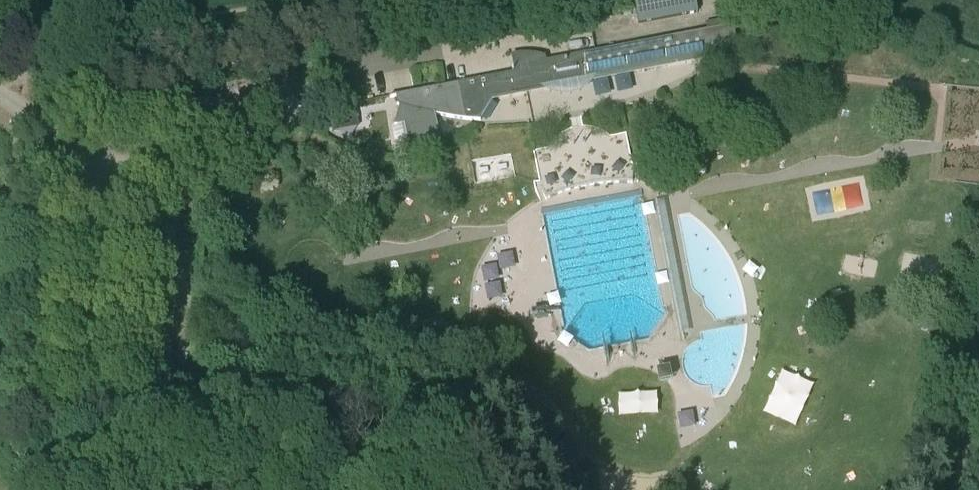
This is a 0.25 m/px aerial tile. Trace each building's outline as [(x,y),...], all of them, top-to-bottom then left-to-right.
[(638,24),(697,13),(695,0),(634,0),(638,24)] [(636,45),(546,62),(544,62),(544,63),(546,70),(545,70),(549,87),(708,57),(713,55),(715,54),(718,53),(720,51),(735,39),(734,38),(733,39),(731,28),(740,26),(739,25),(719,29),(636,45)] [(404,108),(393,127),(404,125),(408,146),(440,140),(435,115),(459,119),(472,120),(481,120),(481,119),(476,119),(491,98),(531,90),(527,71),(448,86),(390,97),(391,98),(393,97),(398,104),(397,104),(397,105),(404,108)] [(338,131),(353,128),(352,124),(356,123),(354,111),(335,116),(338,131)] [(587,124),(583,124),(579,124),(575,125),(571,126),(568,128),(565,130),(562,132),(559,134),(556,137),(554,140),(552,143),(550,146),(534,149),(540,181),(534,183),(536,191),(541,201),(546,199),(547,199),(548,198),(551,196),(558,193),(572,188),(589,184),(601,182),(608,182),(619,181),(631,182),(631,183),(633,183),(633,182),(638,183),(639,171),(638,163),(632,164),(626,132),(611,135),(608,132),(606,131),(603,129),(600,127),(597,126),(593,125),(590,124),(587,124)]
